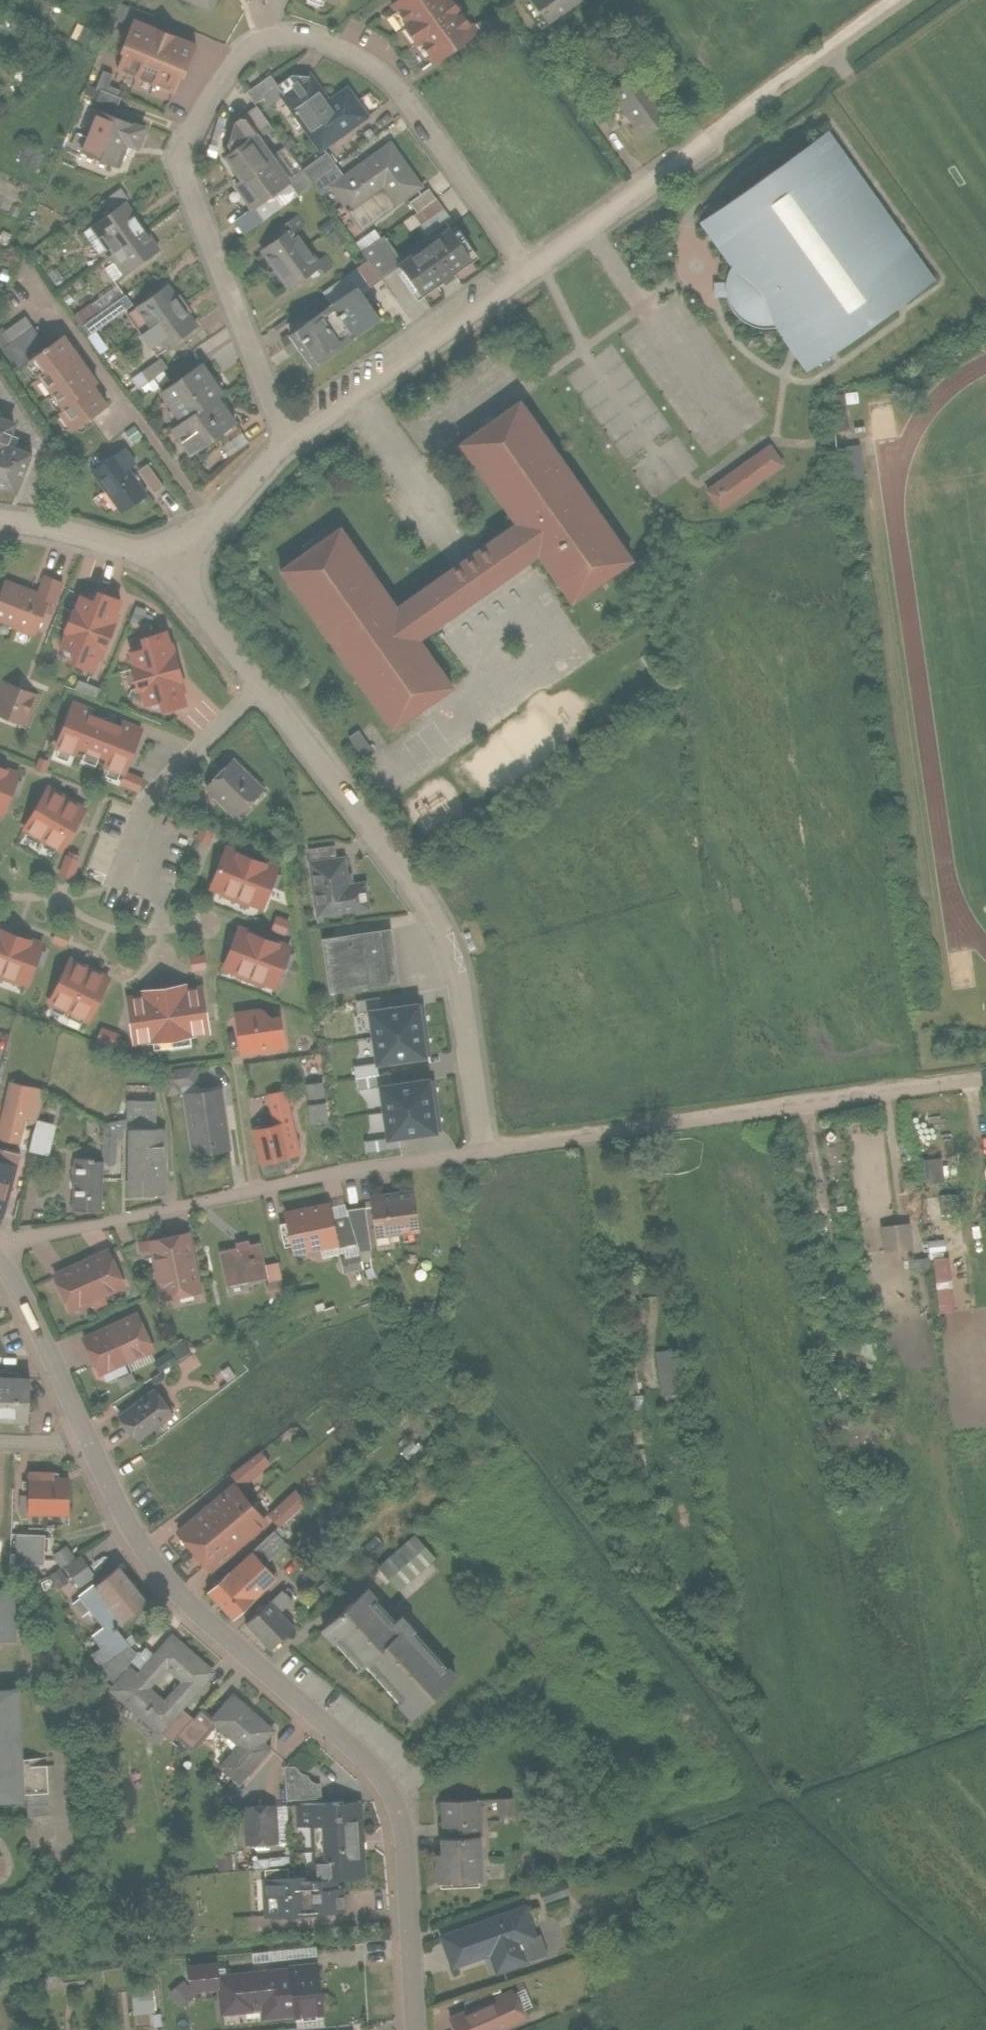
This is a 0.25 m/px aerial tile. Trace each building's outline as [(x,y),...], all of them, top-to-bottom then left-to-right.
[(212,13),(217,0),(177,0),(177,1),(212,13)] [(330,10),(334,0),(305,0),(330,10)] [(462,0),(401,0),(394,5),(436,64),(484,30),(462,0)] [(518,2),(536,25),(568,0),(521,0),(518,2)] [(110,78),(171,102),(192,49),(131,25),(110,78)] [(318,156),(368,121),(346,90),(326,104),(307,77),(277,98),(318,156)] [(612,96),(643,138),(658,127),(641,103),(648,98),(639,87),(633,91),(628,84),(612,96)] [(137,151),(145,129),(90,109),(74,151),(115,166),(123,146),(137,151)] [(254,213),(293,185),(256,133),(221,157),(239,183),(235,186),(254,213)] [(821,133),(693,228),(730,282),(726,305),(734,327),(752,338),(774,343),(792,369),(802,379),(900,306),(928,285),(821,133)] [(421,191),(389,146),(325,190),(344,217),(381,192),(393,210),(421,191)] [(163,249),(128,201),(87,230),(122,278),(163,249)] [(321,267),(292,228),(259,252),(288,291),(321,267)] [(471,263),(446,229),(393,267),(418,301),(471,263)] [(203,322),(171,281),(135,309),(166,350),(203,322)] [(90,333),(136,305),(123,284),(77,312),(90,333)] [(319,313),(343,349),(380,325),(356,288),(319,313)] [(282,337),(306,374),(343,349),(319,313),(282,337)] [(4,327),(0,330),(0,344),(3,349),(34,326),(27,316),(7,331),(4,327)] [(75,434),(117,405),(69,335),(27,364),(75,434)] [(230,388),(209,359),(163,392),(184,421),(225,392),(230,388)] [(199,461),(249,425),(225,392),(184,421),(175,428),(199,461)] [(346,531),(285,572),(396,734),(457,692),(423,644),(542,562),(574,609),(634,568),(522,405),(463,446),(519,529),(464,566),(400,610),(346,531)] [(20,494),(36,452),(12,443),(20,423),(0,415),(0,486),(20,494)] [(847,446),(849,478),(867,476),(865,445),(847,446)] [(128,448),(93,472),(121,514),(151,494),(134,469),(140,466),(128,448)] [(771,461),(710,503),(721,517),(781,475),(771,461)] [(150,463),(140,471),(155,492),(166,484),(150,463)] [(37,627),(49,593),(6,579),(0,596),(0,615),(37,627)] [(81,591),(75,606),(127,623),(134,601),(90,586),(87,593),(81,591)] [(75,606),(67,632),(118,649),(127,623),(75,606)] [(133,665),(184,652),(182,645),(176,646),(171,629),(137,637),(139,646),(129,648),(133,665)] [(118,649),(67,632),(61,647),(73,651),(69,662),(109,675),(118,649)] [(133,665),(140,692),(183,680),(191,678),(184,652),(133,665)] [(10,680),(0,709),(0,716),(26,725),(38,690),(10,680)] [(190,705),(183,680),(140,692),(143,706),(153,704),(155,714),(190,705)] [(72,703),(57,743),(95,757),(111,718),(72,703)] [(111,718),(95,757),(131,771),(146,732),(111,718)] [(243,816),(270,789),(236,756),(209,783),(243,816)] [(0,764),(0,815),(4,816),(20,772),(0,764)] [(147,778),(131,771),(127,782),(143,788),(147,778)] [(89,808),(47,784),(23,826),(64,850),(89,808)] [(260,907),(277,861),(226,842),(209,888),(260,907)] [(70,852),(63,870),(77,876),(85,857),(70,852)] [(366,880),(349,882),(346,857),(309,861),(316,917),(370,911),(366,880)] [(292,921),(277,915),(271,930),(286,936),(292,921)] [(275,991),(293,945),(239,924),(233,939),(221,970),(275,991)] [(0,927),(0,978),(26,987),(43,943),(0,927)] [(390,929),(320,937),(326,991),(396,983),(390,929)] [(206,955),(190,957),(191,971),(207,969),(206,955)] [(70,956),(47,1002),(88,1023),(112,977),(70,956)] [(197,984),(126,995),(134,1046),(205,1035),(197,984)] [(358,1011),(370,1009),(382,1008),(381,997),(356,1001),(358,1011)] [(377,1063),(378,1066),(414,1062),(427,1060),(420,1003),(406,1005),(382,1008),(370,1009),(377,1063)] [(242,1057),(288,1051),(284,1020),(274,1021),(264,1011),(236,1015),(242,1057)] [(121,1033),(102,1025),(96,1039),(115,1047),(121,1033)] [(354,1066),(355,1076),(378,1073),(378,1066),(377,1063),(354,1066)] [(167,1071),(170,1096),(184,1094),(184,1091),(199,1089),(196,1066),(167,1071)] [(382,1084),(392,1083),(390,1072),(378,1073),(355,1076),(357,1087),(382,1084)] [(382,1084),(389,1138),(400,1136),(423,1133),(438,1131),(431,1078),(417,1079),(392,1083),(382,1084)] [(0,1135),(0,1139),(34,1148),(42,1119),(50,1088),(14,1079),(9,1104),(1,1133),(0,1135)] [(324,1082),(307,1083),(309,1099),(325,1098),(324,1082)] [(199,1089),(184,1091),(184,1094),(193,1154),(232,1149),(223,1085),(199,1089)] [(250,1128),(258,1165),(262,1164),(264,1173),(290,1168),(288,1158),(301,1156),(288,1092),(269,1096),(275,1122),(250,1128)] [(130,1099),(130,1124),(160,1124),(160,1099),(130,1099)] [(1,1133),(9,1104),(0,1101),(0,1133),(1,1133)] [(310,1123),(328,1121),(326,1102),(308,1104),(310,1123)] [(42,1119),(34,1148),(52,1153),(60,1124),(42,1119)] [(108,1124),(108,1159),(126,1159),(126,1193),(172,1193),(172,1124),(160,1124),(130,1124),(108,1124)] [(401,1150),(400,1136),(389,1138),(364,1141),(366,1154),(401,1150)] [(4,1216),(21,1153),(0,1147),(0,1215),(4,1216)] [(930,1181),(946,1180),(943,1155),(928,1157),(930,1181)] [(76,1209),(105,1209),(106,1160),(77,1159),(76,1209)] [(374,1237),(420,1232),(415,1189),(369,1194),(374,1237)] [(294,1250),(340,1240),(334,1207),(333,1202),(286,1212),(294,1250)] [(348,1204),(334,1207),(340,1240),(294,1250),(297,1265),(344,1254),(346,1274),(356,1272),(358,1283),(374,1280),(368,1269),(365,1251),(375,1249),(367,1208),(349,1209),(348,1204)] [(193,1230),(146,1239),(159,1301),(205,1292),(193,1230)] [(896,1237),(869,1241),(872,1267),(900,1264),(896,1237)] [(236,1248),(217,1252),(224,1286),(268,1277),(265,1265),(260,1243),(251,1245),(249,1240),(235,1243),(236,1248)] [(128,1289),(111,1250),(82,1262),(99,1302),(128,1289)] [(958,1309),(955,1254),(939,1255),(942,1310),(958,1309)] [(279,1261),(265,1265),(272,1292),(286,1289),(279,1261)] [(99,1302),(82,1262),(53,1274),(71,1314),(99,1302)] [(134,1365),(160,1351),(140,1313),(113,1326),(134,1365)] [(134,1365),(113,1326),(86,1341),(106,1379),(134,1365)] [(667,1363),(648,1365),(652,1406),(672,1404),(667,1363)] [(30,1377),(0,1376),(0,1420),(29,1421),(30,1377)] [(176,1418),(157,1391),(119,1416),(138,1444),(176,1418)] [(260,1449),(230,1474),(241,1488),(271,1463),(260,1449)] [(27,1513),(69,1514),(69,1473),(28,1473),(27,1513)] [(177,1539),(207,1574),(267,1523),(237,1488),(177,1539)] [(295,1492),(268,1519),(277,1529),(278,1530),(305,1503),(295,1492)] [(277,1529),(260,1545),(278,1564),(295,1547),(278,1530),(277,1529)] [(51,1533),(22,1532),(20,1563),(50,1564),(51,1533)] [(378,1567),(399,1593),(436,1563),(415,1537),(378,1567)] [(278,1564),(260,1545),(212,1592),(240,1620),(287,1573),(278,1564)] [(69,1585),(78,1595),(87,1588),(99,1579),(80,1555),(76,1559),(66,1546),(53,1557),(63,1570),(43,1585),(53,1598),(69,1585)] [(140,1601),(114,1567),(99,1579),(87,1588),(114,1622),(118,1619),(140,1601)] [(13,1647),(11,1586),(0,1587),(0,1648),(13,1647)] [(90,1657),(111,1682),(134,1655),(126,1645),(116,1629),(122,1624),(118,1619),(114,1622),(87,1588),(78,1595),(80,1598),(72,1605),(80,1615),(88,1609),(103,1630),(92,1637),(100,1652),(90,1657)] [(274,1600),(285,1612),(298,1600),(288,1588),(274,1600)] [(363,1674),(401,1638),(362,1596),(320,1635),(359,1678),(363,1674)] [(274,1600),(250,1623),(272,1646),(296,1624),(285,1612),(274,1600)] [(401,1638),(363,1674),(408,1722),(452,1681),(407,1633),(401,1638)] [(215,1671),(172,1634),(138,1673),(129,1666),(108,1690),(160,1735),(215,1671)] [(30,1813),(30,1829),(51,1828),(48,1757),(22,1758),(19,1685),(0,1685),(0,1815),(30,1813)] [(278,1731),(237,1694),(214,1721),(239,1744),(223,1762),(248,1784),(279,1749),(269,1740),(278,1731)] [(288,1763),(290,1799),(324,1797),(322,1776),(304,1777),(303,1762),(288,1763)] [(364,1807),(364,1798),(311,1800),(315,1879),(346,1877),(368,1876),(366,1844),(364,1807)] [(436,1853),(438,1881),(484,1878),(482,1835),(480,1800),(449,1802),(440,1802),(442,1837),(442,1852),(439,1852),(436,1853)] [(280,1805),(247,1806),(249,1845),(282,1843),(280,1805)] [(346,1877),(315,1879),(264,1882),(266,1917),(348,1912),(346,1877)] [(545,1889),(548,1900),(572,1892),(569,1882),(545,1889)] [(530,1903),(441,1935),(453,1969),(493,1954),(499,1972),(548,1954),(530,1903)] [(221,1988),(219,1975),(218,1963),(191,1965),(193,1990),(221,1988)] [(317,1966),(219,1975),(221,1988),(223,2012),(257,2009),(256,2003),(265,2002),(267,2018),(321,2012),(317,1966)] [(193,1990),(186,1981),(171,1992),(182,2006),(197,1995),(193,1990)] [(154,1985),(134,1987),(137,2010),(144,2009),(145,2019),(158,2017),(154,1985)] [(453,2029),(499,2029),(526,2018),(513,1990),(449,2020),(453,2029)]
